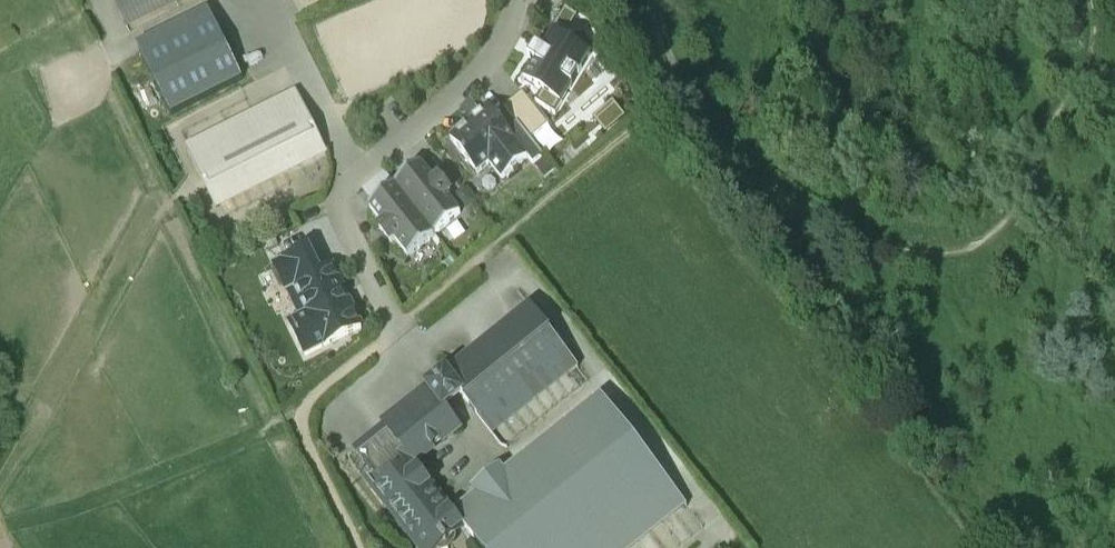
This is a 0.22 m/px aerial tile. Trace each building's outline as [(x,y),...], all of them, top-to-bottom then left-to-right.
[(124,21),(167,0),(114,0),(124,21)] [(125,42),(156,112),(240,76),(209,5),(125,42)] [(591,57),(555,34),(544,52),(536,47),(528,60),(536,64),(525,82),(560,105),(591,57)] [(548,125),(523,94),(505,109),(518,124),(530,140),(548,125)] [(296,96),(188,150),(216,205),(324,152),(296,96)] [(478,113),(469,102),(462,109),(470,119),(478,113)] [(488,110),(450,140),(477,173),(489,163),(502,178),(527,157),(507,133),(488,110)] [(530,140),(518,124),(507,133),(527,157),(533,164),(543,155),(530,140)] [(435,182),(421,164),(395,185),(434,234),(460,213),(446,196),(450,192),(439,179),(435,182)] [(385,173),(363,191),(373,203),(395,185),(385,173)] [(373,203),(369,207),(383,224),(379,227),(391,241),(394,238),(408,255),(434,234),(395,185),(373,203)] [(309,251),(277,267),(288,290),(296,286),(320,273),(309,251)] [(320,273),(296,286),(309,313),(290,323),(305,352),(361,325),(348,300),(346,301),(343,294),(345,293),(332,267),(320,273)] [(531,307),(447,374),(447,373),(427,389),(382,425),(385,429),(386,428),(414,463),(460,427),(445,408),(462,395),(493,434),(578,367),(531,307)] [(460,512),(487,547),(631,547),(689,504),(609,400),(512,473),(505,464),(471,490),(478,499),(460,512)] [(386,428),(385,429),(348,458),(420,547),(437,547),(464,527),(455,515),(414,463),(386,428)]
